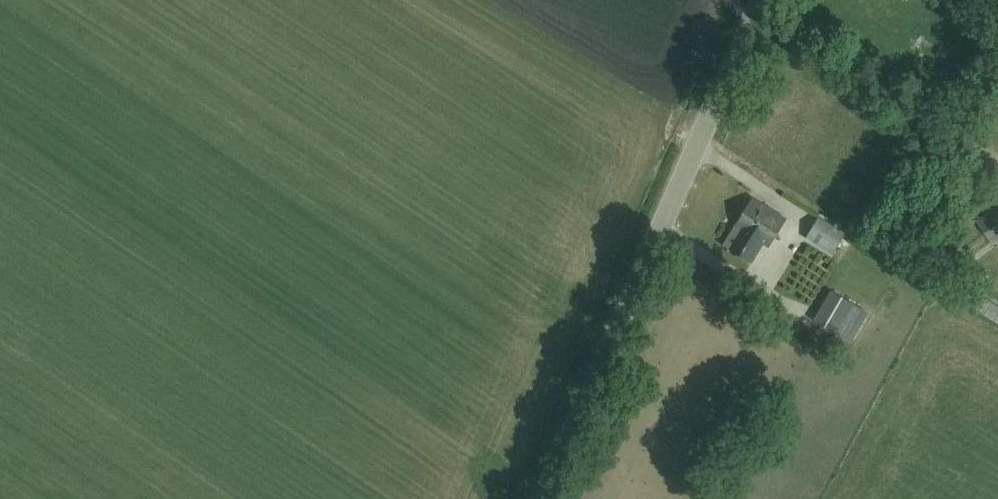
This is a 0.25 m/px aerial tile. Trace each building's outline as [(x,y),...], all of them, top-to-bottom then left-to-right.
[(785,218),(753,198),(724,246),(751,263),(762,244),(767,247),(785,218)] [(997,238),(997,212),(994,207),(974,223),(990,244),(997,238)] [(818,217),(809,232),(805,237),(833,254),(845,234),(818,217)] [(814,320),(834,332),(852,342),(869,311),(851,301),(831,290),(814,320)]
